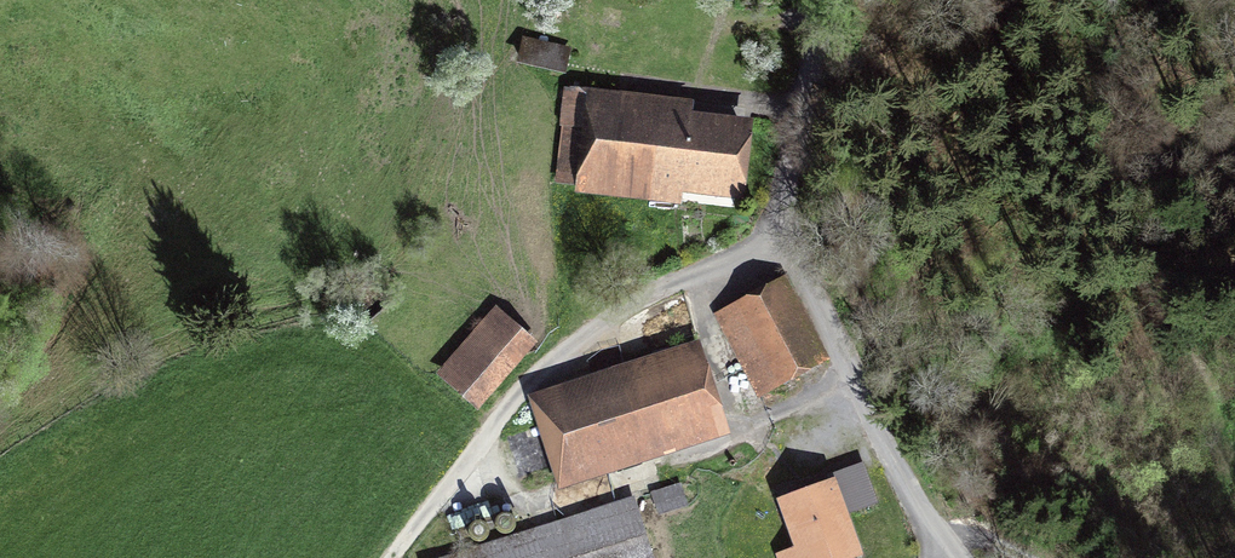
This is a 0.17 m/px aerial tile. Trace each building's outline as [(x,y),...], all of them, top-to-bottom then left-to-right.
[(567,49),(525,39),(521,60),(562,70),(567,49)] [(653,180),(736,190),(743,129),(615,114),(618,94),(566,88),(562,125),(565,125),(558,181),(579,184),(578,187),(652,195),(653,180)] [(744,306),(721,319),(757,387),(814,358),(778,290),(745,307),(744,306)] [(473,398),(525,339),(498,315),(446,374),(473,398)] [(696,364),(543,412),(560,466),(609,451),(612,460),(627,455),(624,446),(713,417),(696,364)] [(840,472),(853,514),(879,506),(867,464),(840,472)] [(680,485),(654,493),(660,512),(686,504),(680,485)] [(854,551),(831,486),(785,503),(806,557),(834,557),(854,551)] [(630,501),(450,557),(649,557),(630,501)] [(506,513),(502,513),(497,517),(495,522),(496,528),(500,532),(505,534),(511,532),(515,528),(516,522),(515,518),(511,514),(506,513)] [(530,517),(521,519),(524,528),(532,525),(530,517)] [(482,521),(474,521),(470,525),(468,530),(470,536),(474,540),(479,541),(485,540),(488,536),(489,533),(489,528),(487,523),(482,521)]
